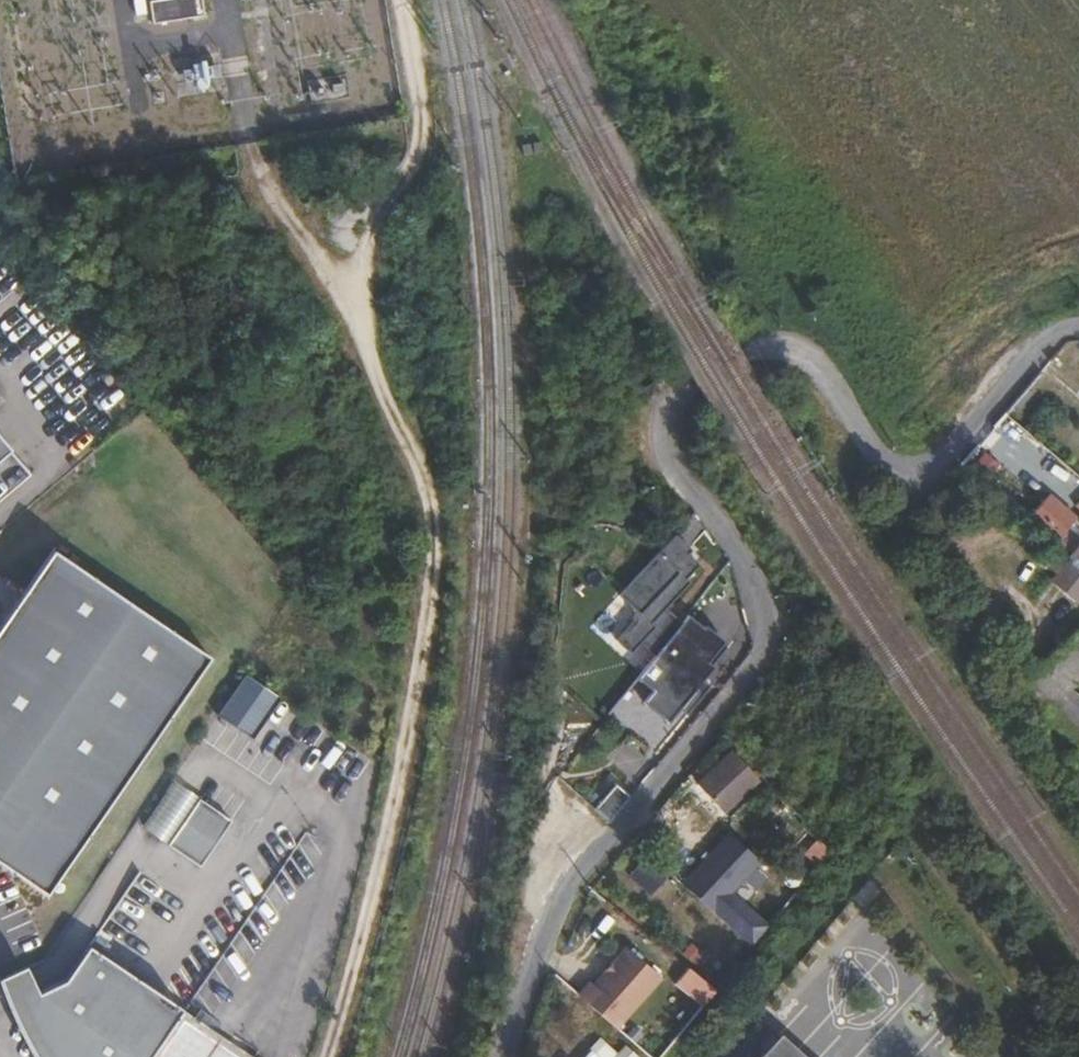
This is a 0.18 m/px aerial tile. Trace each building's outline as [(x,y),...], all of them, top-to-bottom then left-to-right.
[(150,22),(200,13),(198,0),(147,0),(150,22)] [(144,2),(132,4),(134,15),(145,12),(144,2)] [(9,450),(0,439),(0,457),(9,450)] [(1049,540),(1054,544),(1068,556),(1071,559),(1078,550),(1078,507),(1049,540)] [(660,539),(625,600),(636,606),(612,648),(628,657),(635,644),(652,654),(636,683),(649,690),(638,709),(673,728),(722,641),(683,619),(679,625),(663,616),(696,559),(660,539)] [(1054,544),(1041,562),(1055,574),(1049,581),(1077,604),(1078,602),(1078,550),(1071,559),(1068,556),(1054,544)] [(45,895),(209,657),(54,550),(0,628),(0,864),(45,895)] [(1063,621),(1075,605),(1048,586),(1036,602),(1063,621)] [(1041,664),(1073,690),(1078,683),(1078,631),(1041,664)] [(1014,688),(1078,744),(1078,695),(1073,690),(1041,664),(1014,688)] [(245,674),(219,716),(253,738),(280,696),(245,674)] [(730,751),(697,782),(723,813),(757,781),(730,751)] [(168,844),(200,866),(231,821),(199,799),(168,844)] [(766,800),(754,815),(770,830),(783,816),(766,800)] [(763,862),(730,833),(684,884),(753,946),(771,927),(734,894),(763,862)] [(829,850),(818,839),(803,853),(817,866),(829,850)] [(771,875),(794,893),(804,882),(808,876),(785,858),(771,875)] [(761,886),(785,905),(794,893),(771,875),(761,886)] [(32,996),(20,970),(0,979),(0,980),(19,1027),(30,1049),(35,1056),(249,1056),(88,947),(66,980),(32,996)] [(664,979),(626,947),(593,985),(590,982),(578,995),(620,1030),(664,979)] [(625,1046),(618,1054),(601,1038),(590,1050),(591,1051),(585,1056),(638,1056),(625,1046)] [(791,1043),(779,1056),(807,1056),(791,1043)]
